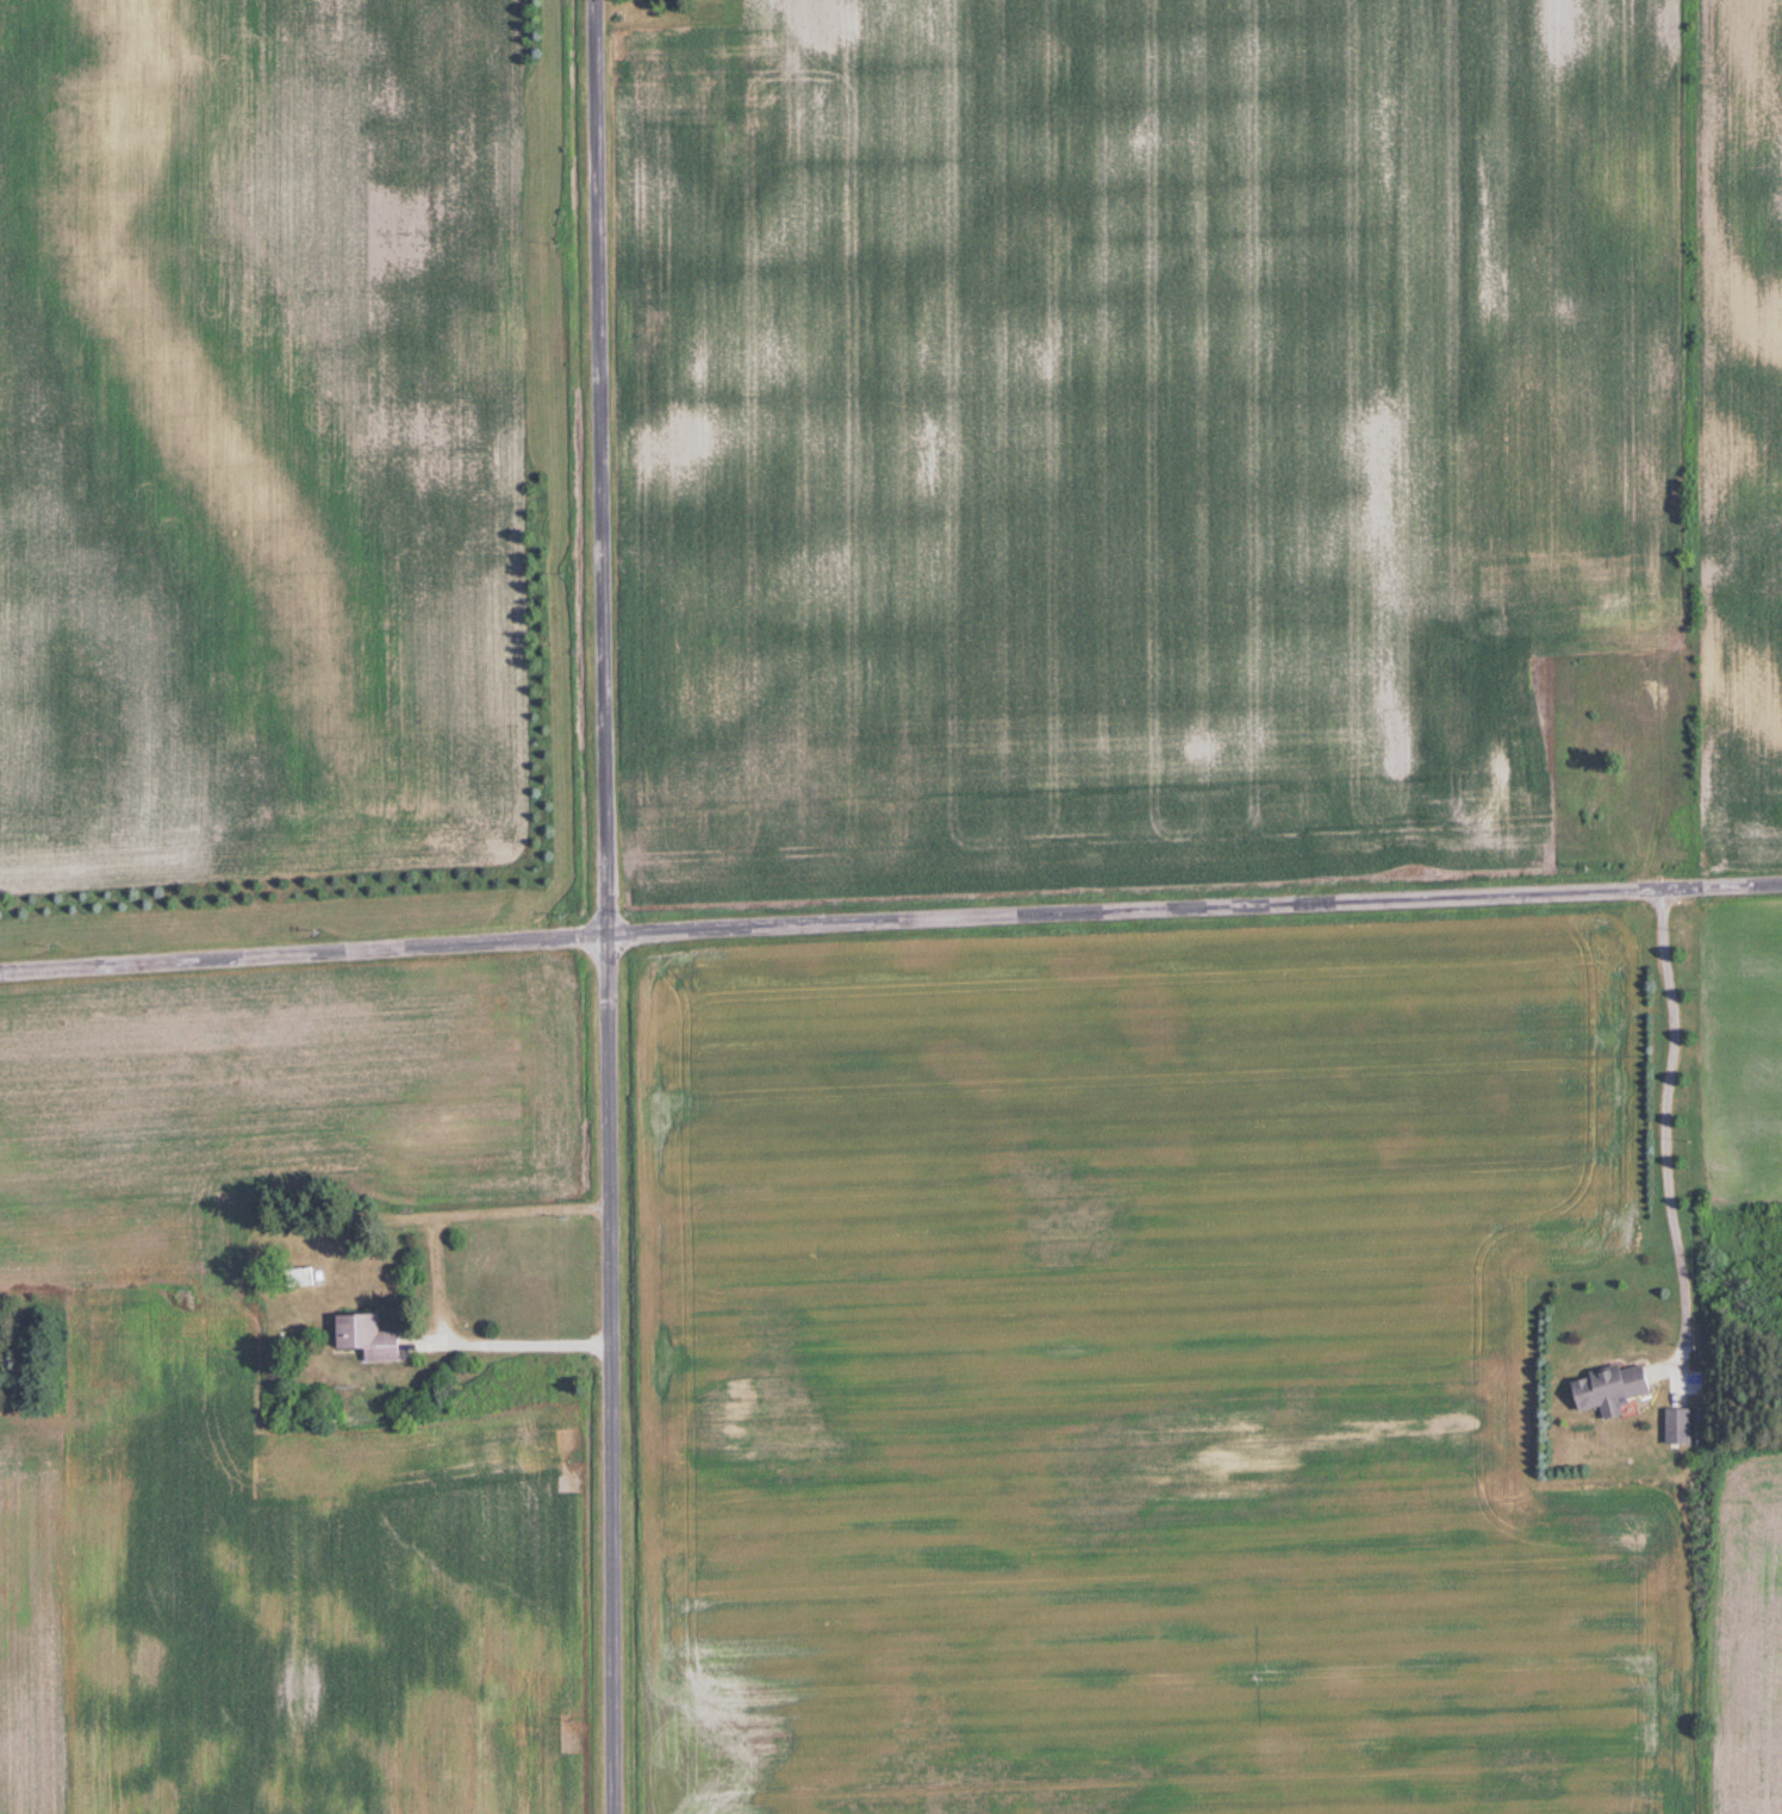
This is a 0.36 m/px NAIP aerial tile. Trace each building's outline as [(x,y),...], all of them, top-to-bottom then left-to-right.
[(408,1360),(407,1330),(387,1330),(386,1314),(346,1315),(347,1349),(373,1348),(373,1361),(408,1360)] [(1647,1396),(1641,1363),(1581,1374),(1582,1380),(1563,1383),(1569,1412),(1595,1408),(1598,1421),(1619,1417),(1616,1402),(1647,1396)]
